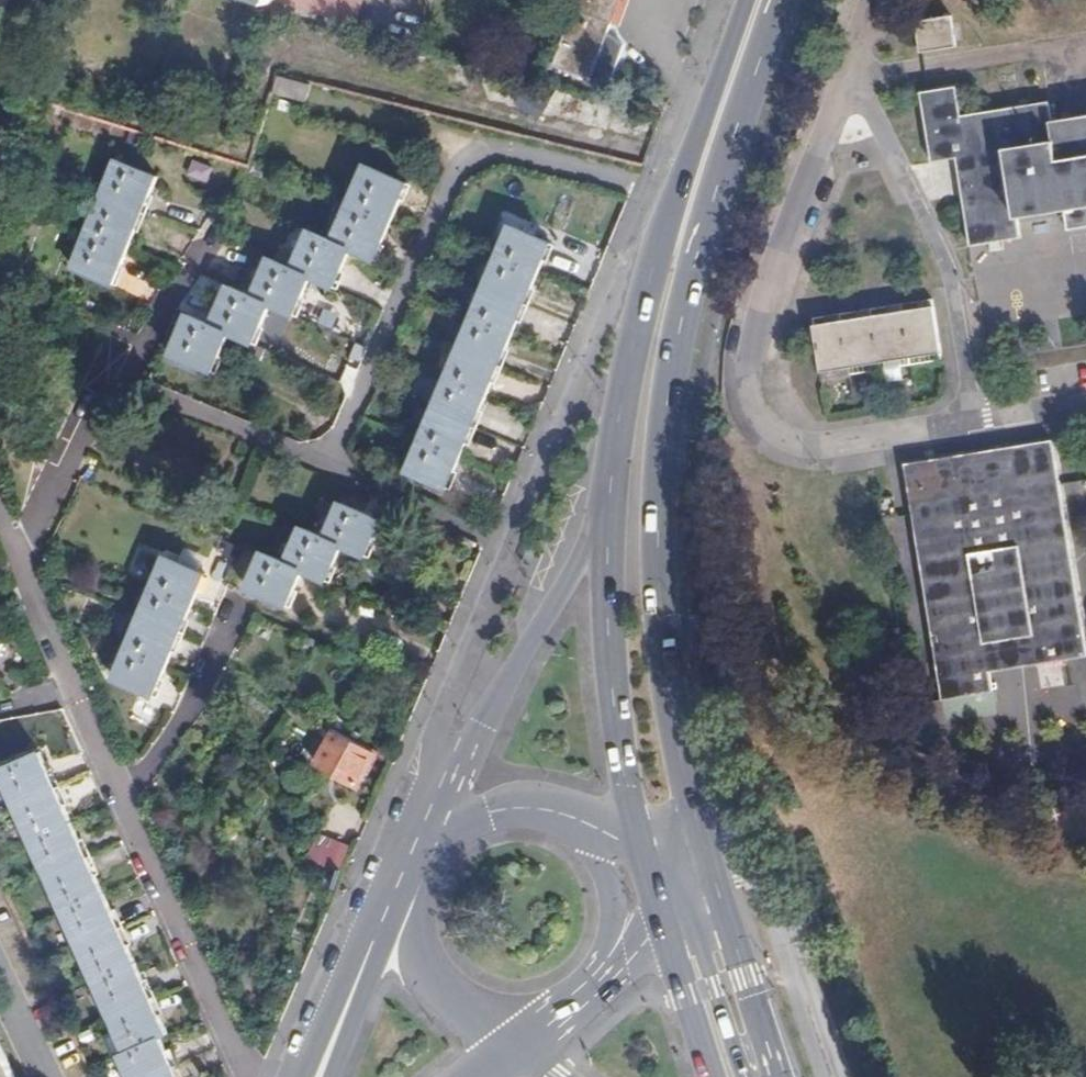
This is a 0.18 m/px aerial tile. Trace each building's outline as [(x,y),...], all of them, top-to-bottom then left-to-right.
[(555,62),(589,76),(587,81),(609,88),(621,58),(605,46),(623,0),(579,0),(555,62)] [(946,20),(909,26),(914,56),(951,51),(946,20)] [(274,74),(269,91),(306,100),(311,83),(274,74)] [(1046,125),(1043,104),(955,119),(951,91),(914,97),(925,166),(949,162),(964,250),(1013,242),(1010,223),(1060,215),(1063,236),(1085,232),(1085,119),(1046,125)] [(157,175),(116,158),(71,267),(112,284),(157,175)] [(192,160),(187,176),(208,182),(213,167),(192,160)] [(407,183),(365,164),(333,240),(310,231),(293,269),(271,259),(254,297),(230,286),(213,324),(189,314),(171,355),(213,372),(231,333),(255,342),(272,306),(295,316),(312,278),(335,288),(353,250),(375,260),(407,183)] [(550,244),(508,226),(404,473),(444,490),(550,244)] [(129,265),(119,287),(136,294),(145,272),(129,265)] [(911,307),(912,314),(923,312),(922,306),(911,307)] [(880,312),(882,319),(893,317),(892,310),(880,312)] [(820,329),(803,332),(810,377),(931,358),(923,312),(912,314),(893,317),(882,319),(862,322),(851,324),(831,327),(820,329)] [(850,317),(851,324),(862,322),(861,315),(850,317)] [(819,322),(820,329),(831,327),(830,320),(819,322)] [(1049,444),(899,469),(939,707),(990,698),(987,678),(1085,662),(1049,444)] [(381,520),(339,503),(325,537),(301,526),(286,559),(265,549),(248,588),(289,607),(305,570),(329,580),(344,546),(366,555),(381,520)] [(204,573),(166,556),(114,679),(151,696),(204,573)] [(372,750),(329,727),(312,759),(354,784),(372,750)] [(0,769),(125,1051),(118,1055),(128,1076),(178,1076),(160,1036),(166,1033),(40,750),(0,769)] [(306,859),(338,873),(351,844),(319,830),(306,859)] [(0,1038),(0,1076),(18,1076),(0,1038)]
